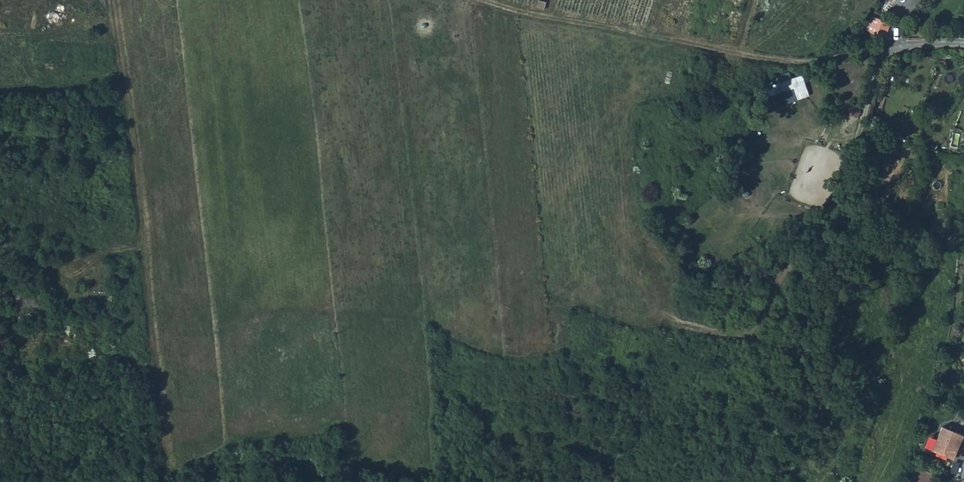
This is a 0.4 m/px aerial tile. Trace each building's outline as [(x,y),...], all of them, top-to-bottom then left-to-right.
[(878,1),(892,10),(896,5),(888,0),(883,0),(882,1),(882,0),(878,0),(878,1)] [(870,17),(864,31),(873,34),(871,39),(877,41),(879,35),(885,37),(889,24),(870,17)] [(778,83),(783,93),(793,89),(798,102),(812,96),(806,83),(802,85),(798,75),(778,83)] [(850,119),(860,118),(860,106),(850,106),(850,108),(844,108),(844,116),(850,116),(850,119)] [(34,303),(32,295),(20,296),(19,289),(16,290),(17,304),(34,303)] [(946,427),(935,450),(955,460),(963,441),(963,435),(946,427)]
